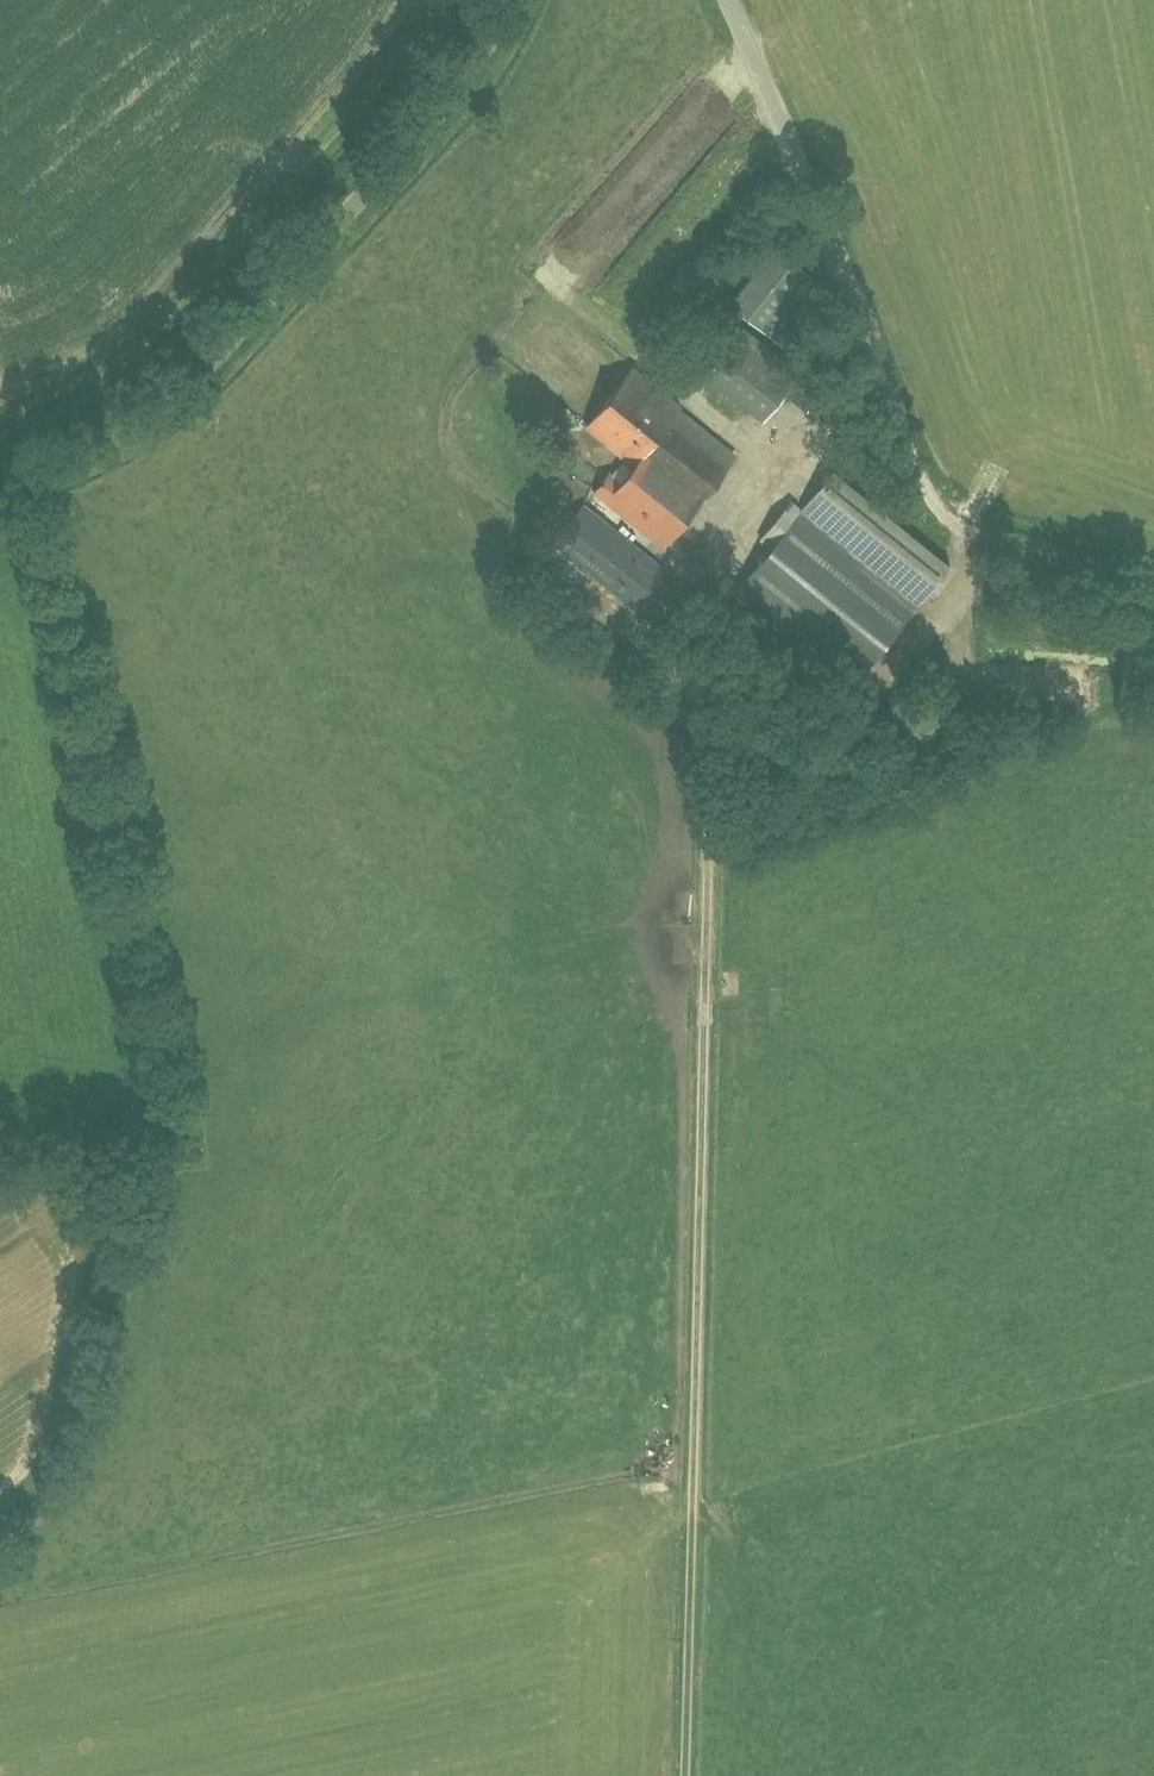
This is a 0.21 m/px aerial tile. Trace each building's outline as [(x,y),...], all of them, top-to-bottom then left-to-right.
[(661,148),(677,162),(692,145),(676,131),(661,148)] [(777,340),(823,284),(778,247),(732,304),(777,340)] [(712,317),(731,292),(689,258),(669,283),(712,317)] [(706,373),(763,420),(785,392),(808,410),(826,387),(803,367),(799,372),(744,327),(706,373)] [(662,546),(734,454),(678,408),(681,405),(634,367),(587,426),(626,457),(613,473),(610,471),(594,491),(662,546)] [(771,547),(739,587),(854,682),(950,565),(835,470),(802,510),(792,501),(761,539),(771,547)] [(661,632),(694,590),(585,502),(551,544),(661,632)]
